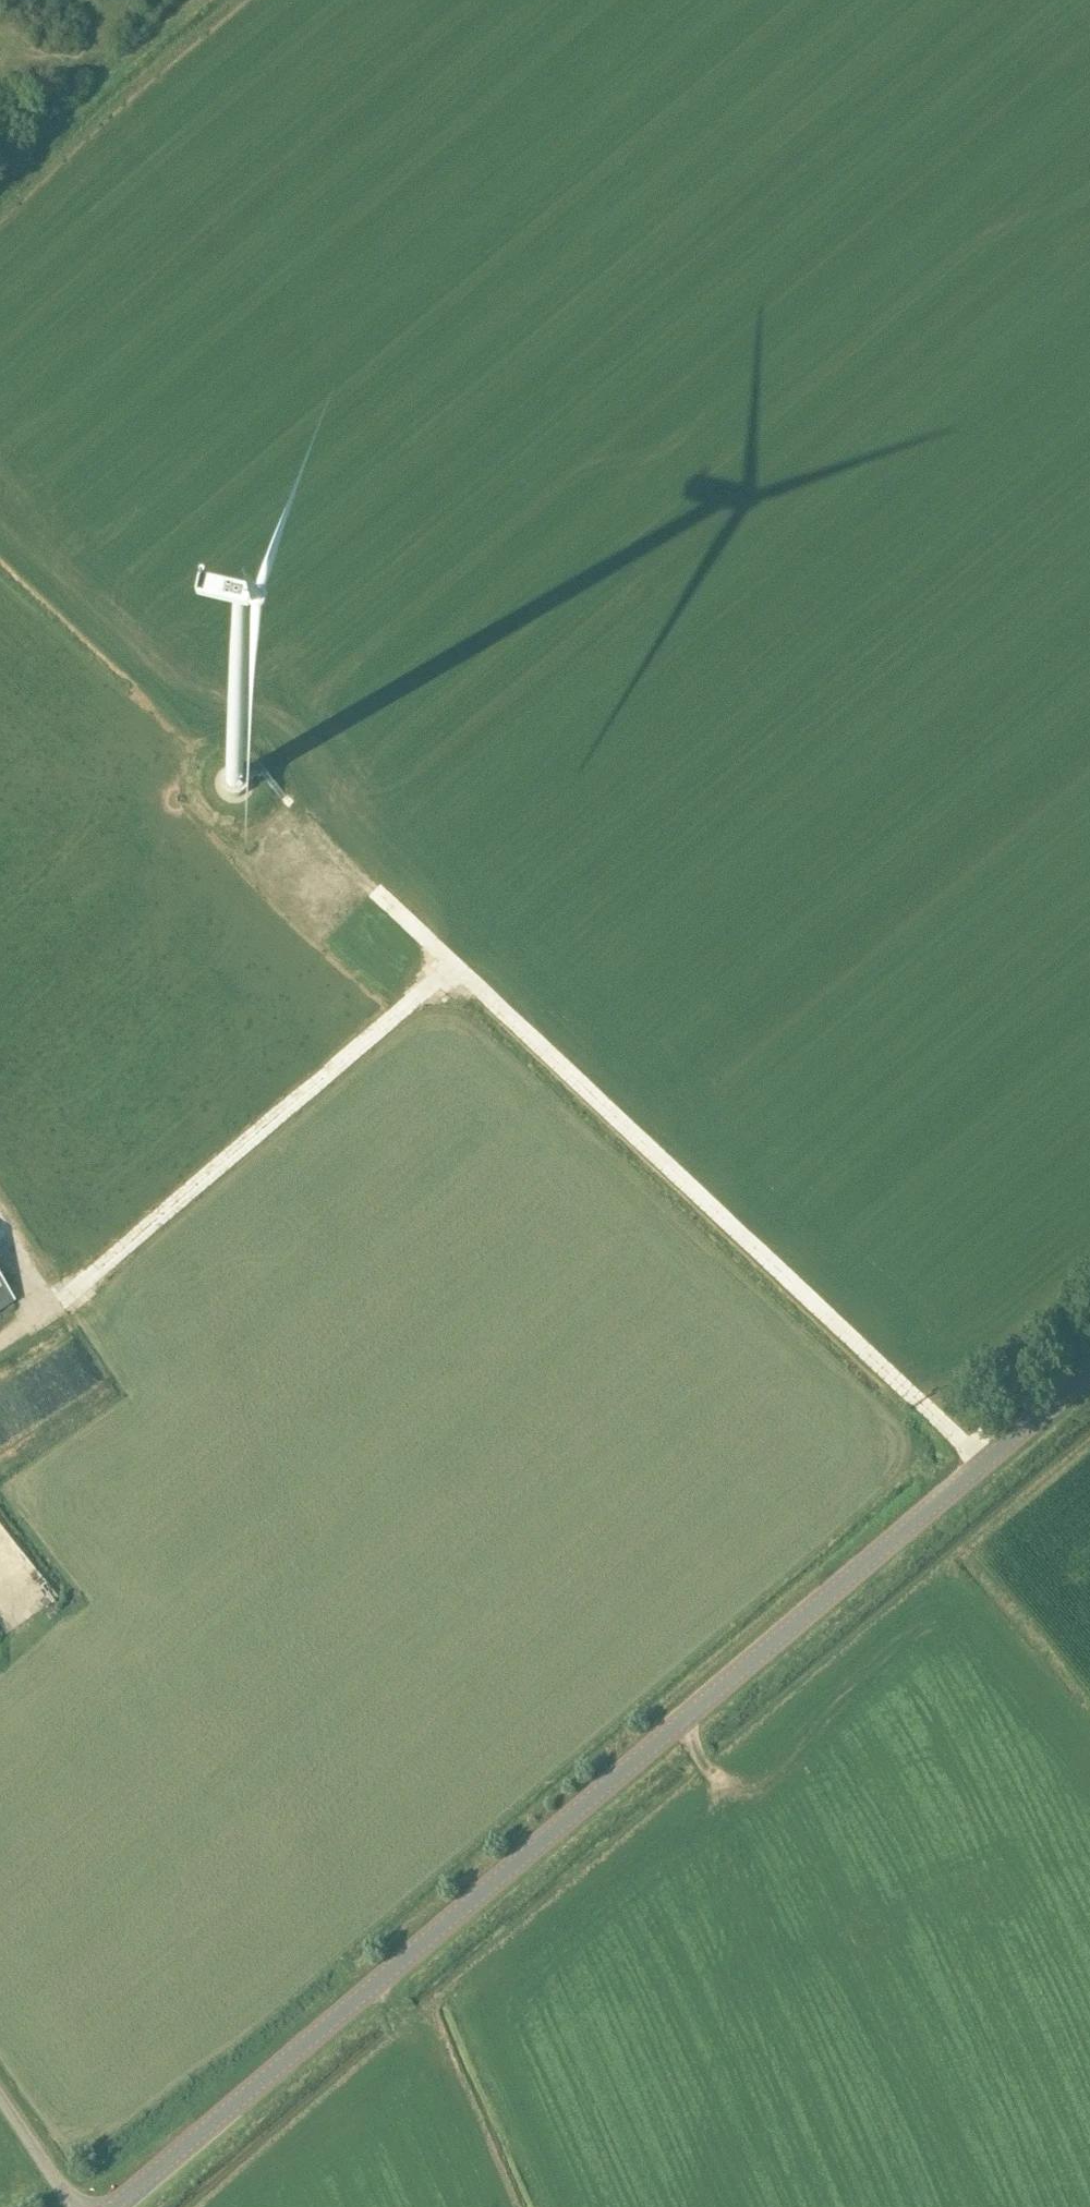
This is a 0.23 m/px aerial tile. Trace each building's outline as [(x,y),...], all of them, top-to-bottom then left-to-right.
[(16,1302),(0,1278),(0,1313),(16,1302)]
